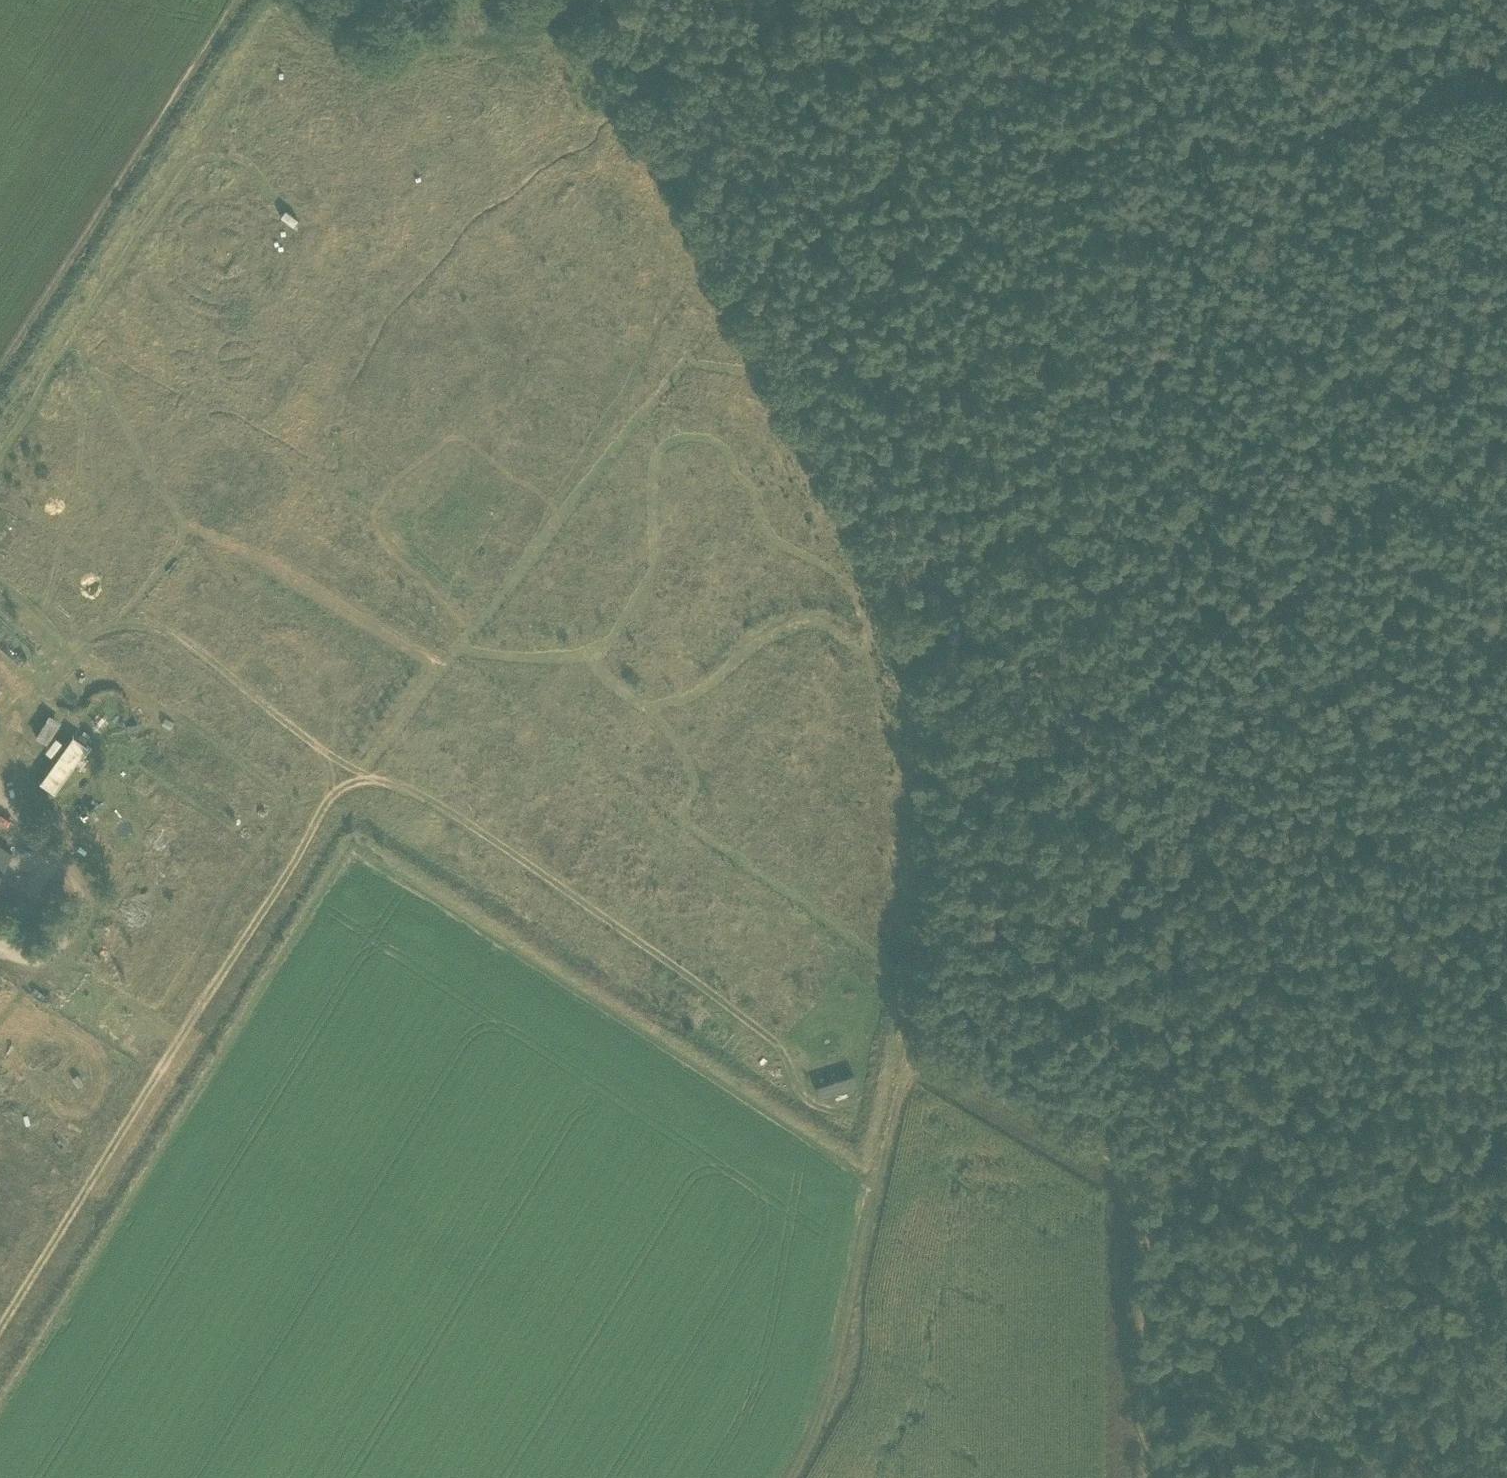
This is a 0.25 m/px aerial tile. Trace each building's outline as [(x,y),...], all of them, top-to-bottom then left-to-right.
[(48,741),(61,720),(50,713),(37,734),(48,741)] [(73,735),(40,782),(55,792),(88,745),(73,735)] [(13,853),(0,845),(0,873),(13,853)] [(815,1084),(819,1096),(857,1085),(853,1073),(815,1084)]
